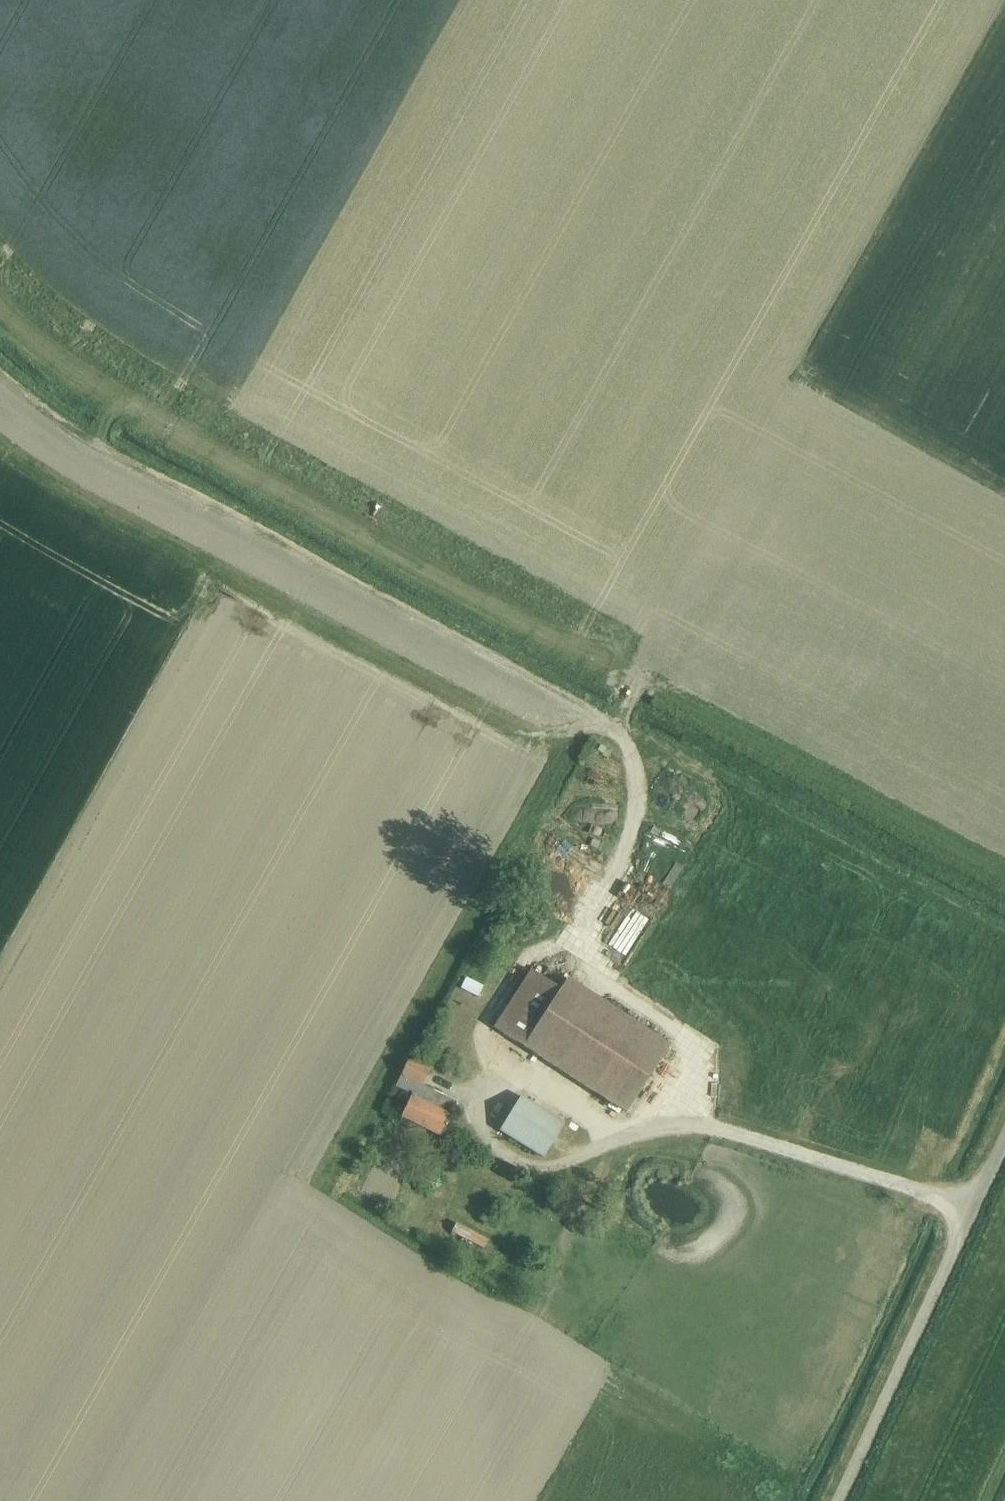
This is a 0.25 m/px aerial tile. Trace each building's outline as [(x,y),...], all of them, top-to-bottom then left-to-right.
[(628,957),(655,920),(636,906),(630,913),(619,904),(601,928),(615,939),(611,944),(628,957)] [(570,981),(563,991),(531,970),(494,1028),(627,1114),(670,1046),(570,981)] [(392,1090),(409,1098),(400,1118),(441,1136),(457,1102),(422,1086),(428,1073),(405,1062),(392,1090)] [(500,1132),(543,1158),(564,1124),(522,1097),(500,1132)] [(454,1225),(450,1233),(482,1250),(486,1242),(454,1225)]
